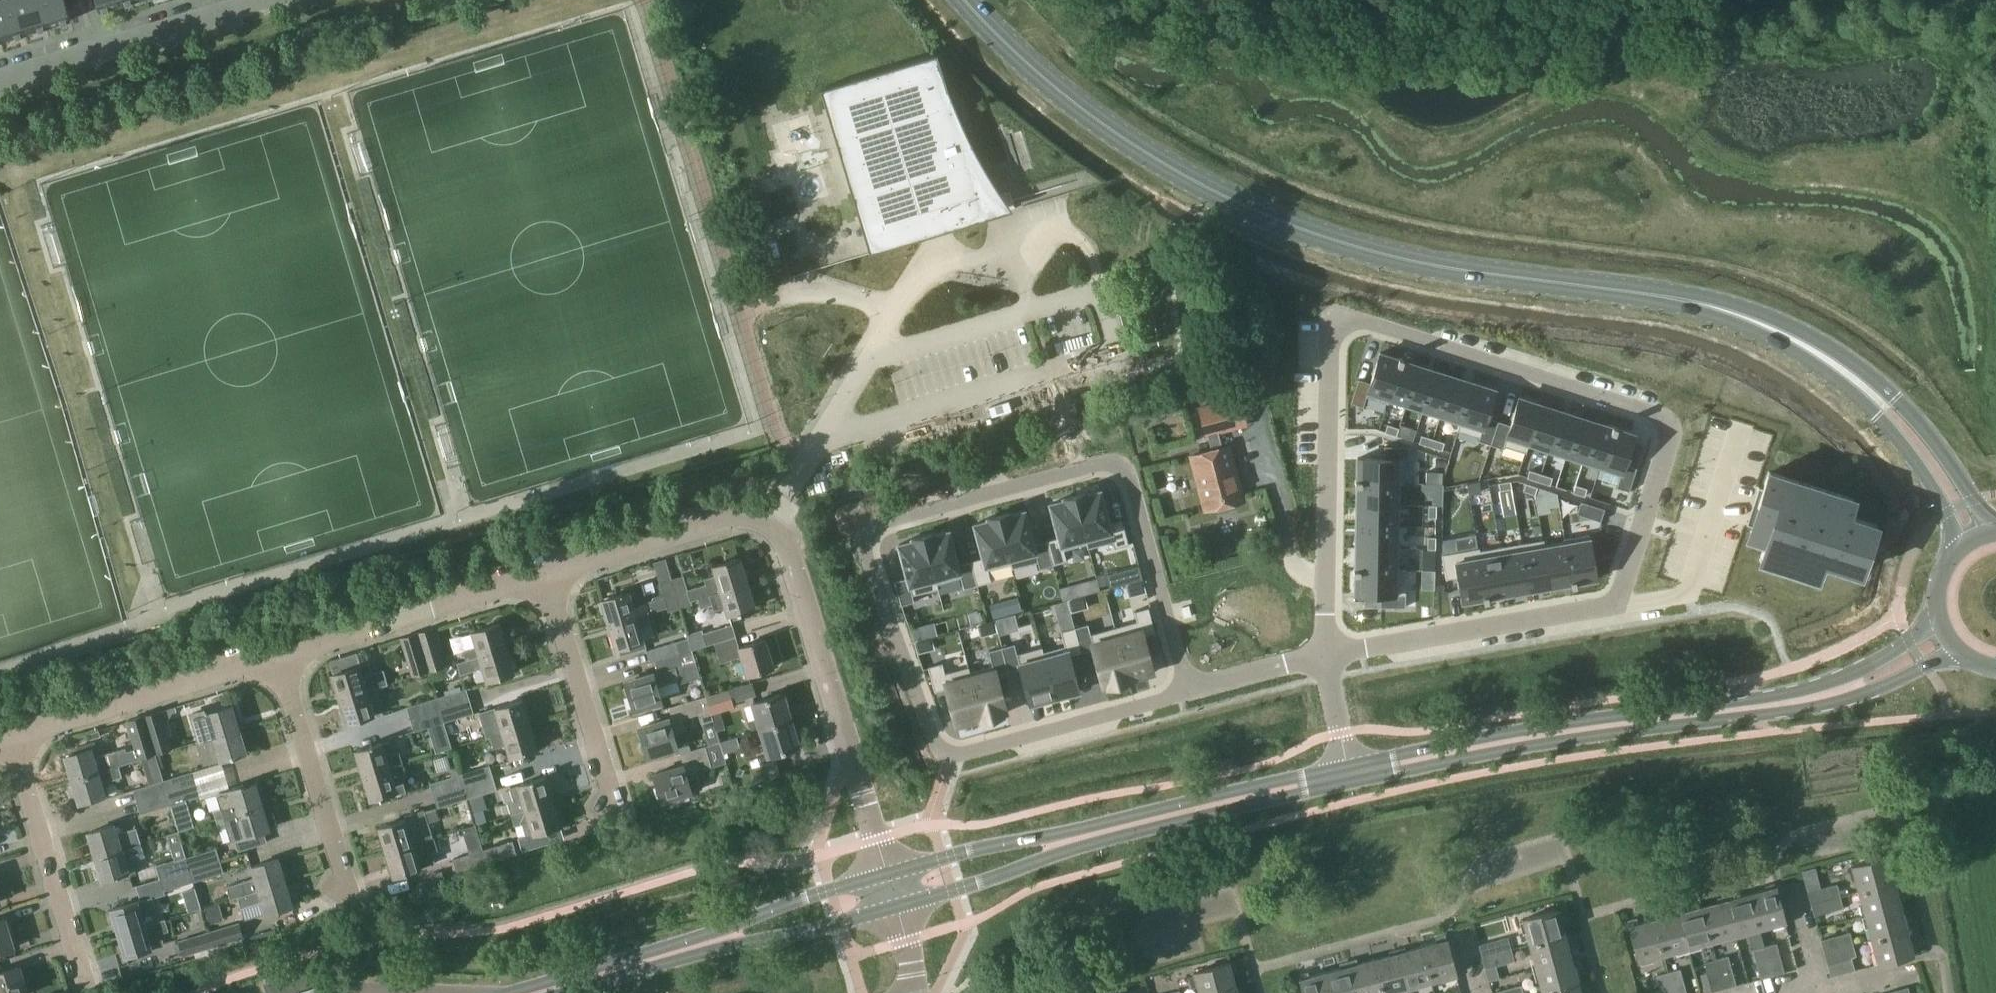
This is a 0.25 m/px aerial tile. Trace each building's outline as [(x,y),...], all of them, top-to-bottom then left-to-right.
[(1,40),(24,33),(14,0),(0,0),(0,37),(1,40)] [(24,33),(47,26),(39,0),(14,0),(24,33)] [(47,26),(71,19),(65,0),(39,0),(47,26)] [(99,10),(123,3),(122,0),(96,0),(99,10)] [(937,53),(820,89),(869,252),(925,236),(956,226),(986,217),(979,193),(981,191),(981,188),(979,186),(977,185),(976,184),(937,56),(937,53)] [(1358,379),(1350,402),(1362,406),(1363,406),(1366,396),(1387,403),(1388,403),(1389,401),(1388,400),(1400,362),(1401,362),(1402,358),(1398,356),(1398,358),(1380,352),(1370,383),(1358,379)] [(1400,362),(1388,400),(1389,401),(1405,406),(1406,406),(1408,402),(1407,401),(1417,367),(1401,362),(1400,362)] [(1417,367),(1407,401),(1408,402),(1423,406),(1424,407),(1435,373),(1417,367)] [(1423,406),(1421,411),(1439,417),(1452,378),(1435,373),(1424,407),(1423,406)] [(1452,378),(1439,417),(1459,423),(1460,423),(1472,385),(1471,384),(1452,378)] [(1459,423),(1457,430),(1458,431),(1479,437),(1478,440),(1491,444),(1498,421),(1486,417),(1495,389),(1473,382),(1472,382),(1471,384),(1472,385),(1460,423),(1459,423)] [(1498,421),(1491,444),(1503,448),(1504,445),(1526,452),(1530,441),(1528,440),(1539,406),(1540,406),(1541,404),(1540,404),(1519,397),(1510,424),(1498,421)] [(1212,450),(1189,456),(1204,510),(1243,500),(1228,446),(1220,448),(1216,432),(1245,425),(1238,398),(1198,408),(1205,435),(1208,434),(1212,450)] [(1007,406),(955,423),(960,437),(987,428),(985,424),(1011,416),(1007,406)] [(1539,406),(1528,440),(1530,441),(1548,447),(1549,447),(1560,413),(1540,406),(1539,406)] [(1548,447),(1547,451),(1565,457),(1577,418),(1560,413),(1549,447),(1548,447)] [(1577,418),(1565,457),(1583,463),(1584,458),(1583,458),(1594,424),(1577,418)] [(1387,424),(1384,432),(1396,436),(1399,428),(1387,424)] [(1594,424),(1583,458),(1584,458),(1599,463),(1601,463),(1611,429),(1610,429),(1594,424)] [(1599,463),(1599,465),(1621,472),(1616,487),(1617,487),(1629,491),(1636,467),(1624,463),(1634,433),(1615,428),(1616,426),(1613,425),(1612,424),(1610,429),(1611,429),(1601,463),(1599,463)] [(1230,444),(1242,440),(1238,427),(1225,431),(1230,444)] [(1421,435),(1419,443),(1430,446),(1433,439),(1421,435)] [(1433,439),(1430,446),(1442,450),(1444,442),(1433,439)] [(1355,479),(1355,483),(1356,483),(1359,483),(1359,482),(1400,483),(1400,484),(1402,484),(1402,483),(1403,459),(1408,459),(1409,446),(1384,446),(1384,458),(1357,458),(1356,479),(1355,479)] [(1529,470),(1527,477),(1538,481),(1541,473),(1529,470)] [(1759,507),(1750,536),(1765,541),(1761,553),(1759,560),(1772,564),(1803,574),(1816,578),(1822,561),(1860,573),(1866,557),(1864,556),(1869,540),(1871,541),(1876,524),(1847,515),(1852,498),(1768,471),(1757,506),(1759,507)] [(1541,473),(1538,481),(1550,485),(1552,477),(1541,473)] [(1511,481),(1498,484),(1500,492),(1512,489),(1511,481)] [(1359,483),(1359,504),(1394,505),(1394,506),(1399,506),(1400,484),(1400,483),(1359,482),(1359,483)] [(1428,483),(1428,494),(1428,496),(1432,497),(1442,497),(1443,484),(1428,483)] [(1525,483),(1523,491),(1535,495),(1537,487),(1525,483)] [(1575,484),(1573,492),(1584,496),(1587,488),(1575,484)] [(1537,487),(1535,495),(1538,514),(1550,512),(1549,508),(1546,490),(1537,487)] [(1086,491),(1074,494),(1087,543),(1086,543),(1088,548),(1112,541),(1114,548),(1128,544),(1122,519),(1109,523),(1100,490),(1086,494),(1086,491)] [(1059,537),(1046,540),(1053,564),(1066,560),(1063,549),(1086,543),(1087,543),(1074,494),(1063,497),(1064,500),(1050,503),(1059,537)] [(1581,501),(1577,513),(1600,521),(1604,508),(1581,501)] [(1359,504),(1358,526),(1394,526),(1394,525),(1394,506),(1394,505),(1359,504)] [(1428,505),(1428,517),(1436,517),(1436,505),(1428,505)] [(1010,512),(999,515),(1012,563),(1011,563),(1012,568),(1038,561),(1039,567),(1053,564),(1046,540),(1034,543),(1025,510),(1011,514),(1010,512)] [(983,557),(970,560),(977,584),(991,581),(988,569),(1011,563),(1012,563),(999,515),(987,518),(988,520),(974,524),(983,557)] [(1358,526),(1358,547),(1394,548),(1394,549),(1398,549),(1399,525),(1394,525),(1394,526),(1358,526)] [(934,532),(923,535),(936,583),(937,583),(961,577),(964,588),(977,584),(970,560),(958,563),(949,530),(935,534),(934,532)] [(1564,538),(1563,538),(1563,540),(1565,540),(1571,580),(1570,580),(1571,585),(1572,585),(1575,584),(1575,582),(1596,579),(1588,533),(1564,538)] [(907,577),(895,580),(901,605),(914,601),(912,595),(938,588),(937,583),(936,583),(923,535),(912,538),(912,540),(898,544),(907,577)] [(1427,536),(1427,549),(1435,549),(1435,537),(1427,536)] [(1542,539),(1521,543),(1529,588),(1550,584),(1543,544),(1544,544),(1543,539),(1542,539)] [(1544,544),(1543,544),(1550,584),(1570,580),(1571,580),(1565,540),(1563,540),(1544,544)] [(1521,543),(1500,546),(1507,591),(1529,588),(1521,543)] [(1479,550),(1478,550),(1486,595),(1487,595),(1507,591),(1500,546),(1479,550)] [(1357,568),(1357,569),(1393,569),(1394,549),(1394,548),(1358,547),(1357,568)] [(1479,547),(1441,554),(1445,578),(1458,576),(1462,602),(1483,598),(1483,600),(1487,599),(1488,599),(1487,595),(1486,595),(1478,550),(1479,550),(1479,547)] [(1435,570),(1435,549),(1427,549),(1423,549),(1423,570),(1435,570)] [(689,600),(748,582),(740,557),(712,566),(715,575),(704,578),(705,583),(687,589),(683,575),(671,579),(670,579),(679,608),(690,605),(689,600)] [(670,579),(671,579),(665,558),(653,562),(663,596),(648,601),(632,605),(628,592),(600,600),(608,625),(636,616),(647,612),(651,612),(667,607),(668,611),(679,608),(670,579)] [(1139,565),(1106,574),(1110,588),(1125,584),(1143,579),(1139,565)] [(1353,568),(1353,572),(1355,572),(1354,593),(1380,594),(1380,606),(1405,607),(1406,569),(1393,569),(1357,569),(1357,568),(1353,568)] [(689,600),(690,605),(692,604),(692,606),(699,603),(700,607),(712,604),(713,609),(724,606),(727,615),(755,606),(748,582),(689,600)] [(1079,582),(1059,587),(1062,600),(1068,599),(1083,595),(1079,582)] [(1018,597),(1009,599),(1012,613),(1022,611),(1018,597)] [(1068,600),(1054,604),(1056,614),(1070,610),(1068,600)] [(1137,621),(1114,627),(1128,678),(1129,678),(1152,672),(1142,635),(1155,632),(1148,607),(1134,611),(1137,621)] [(651,623),(647,612),(636,616),(608,625),(615,649),(620,647),(622,655),(646,647),(639,627),(651,623)] [(1007,616),(994,619),(997,632),(1010,629),(1007,616)] [(476,646),(463,650),(466,659),(478,655),(479,656),(507,647),(499,623),(472,632),(476,646)] [(1088,623),(1075,627),(1081,651),(1094,648),(1104,685),(1106,684),(1107,686),(1129,680),(1129,678),(1128,678),(1114,627),(1090,633),(1088,623)] [(714,643),(735,636),(732,624),(703,633),(707,645),(714,642),(714,643)] [(418,632),(429,670),(446,665),(434,627),(418,632)] [(1043,651),(1042,652),(1054,698),(1079,691),(1069,655),(1081,651),(1075,627),(1061,631),(1065,645),(1043,651)] [(415,675),(429,670),(418,632),(403,636),(415,675)] [(735,636),(714,643),(721,663),(741,656),(746,674),(773,666),(764,639),(739,647),(735,636)] [(646,650),(650,662),(691,649),(688,637),(646,650)] [(1014,643),(1001,647),(1008,671),(1020,668),(1030,704),(1054,698),(1042,652),(1043,651),(1042,647),(1017,653),(1014,643)] [(479,656),(478,655),(466,659),(457,662),(460,674),(482,667),(486,680),(514,671),(507,647),(479,656)] [(970,671),(969,671),(981,717),(980,718),(981,720),(1003,714),(1002,712),(1005,711),(995,674),(1008,671),(1001,647),(989,650),(992,665),(970,671)] [(695,662),(691,649),(650,662),(655,661),(658,671),(653,672),(653,674),(625,682),(633,709),(661,700),(657,686),(679,680),(680,685),(700,679),(695,662)] [(640,672),(636,655),(617,660),(621,676),(640,672)] [(942,663),(928,666),(934,691),(947,687),(957,724),(980,718),(981,717),(969,671),(970,671),(968,666),(945,672),(942,663)] [(339,697),(389,682),(385,670),(363,675),(360,665),(332,673),(339,697)] [(389,682),(339,697),(346,722),(374,713),(371,702),(380,700),(377,688),(389,685),(389,682)] [(706,696),(714,719),(718,717),(716,712),(735,707),(733,702),(756,695),(753,682),(706,696)] [(468,688),(438,697),(441,708),(471,699),(468,688)] [(751,731),(761,728),(789,719),(781,693),(753,702),(757,715),(747,718),(751,731)] [(669,720),(639,728),(643,741),(640,744),(640,747),(641,750),(643,752),(647,752),(647,754),(676,746),(673,734),(686,730),(682,718),(698,713),(701,723),(713,719),(714,719),(706,696),(669,707),(669,708),(672,718),(669,720)] [(411,717),(441,708),(438,697),(437,697),(408,706),(411,717)] [(471,699),(441,708),(445,722),(475,713),(471,699)] [(495,708),(479,713),(486,737),(490,736),(502,732),(530,724),(523,700),(495,708)] [(206,708),(191,713),(199,740),(200,739),(238,728),(235,718),(239,717),(235,704),(231,705),(217,709),(217,708),(207,711),(206,708)] [(441,708),(411,717),(416,731),(445,722),(441,708)] [(143,715),(155,753),(171,748),(159,710),(143,715)] [(139,758),(155,753),(143,715),(127,720),(139,758)] [(789,719),(761,728),(770,755),(797,747),(789,719)] [(502,732),(490,736),(494,748),(505,744),(509,757),(537,748),(530,724),(502,732)] [(200,739),(197,740),(201,756),(206,754),(208,762),(246,752),(238,728),(200,739)] [(362,774),(403,762),(399,750),(395,751),(391,739),(383,742),(355,750),(362,774)] [(64,755),(71,779),(120,764),(115,750),(99,755),(95,740),(76,746),(78,751),(64,755)] [(679,753),(683,765),(653,774),(661,801),(690,792),(691,792),(702,788),(697,772),(711,767),(704,746),(679,753)] [(730,767),(736,789),(759,783),(758,780),(781,773),(777,761),(765,764),(762,753),(751,756),(753,761),(730,767)] [(403,762),(362,774),(370,799),(398,790),(398,791),(406,789),(404,780),(403,780),(402,776),(407,774),(403,762)] [(103,783),(124,776),(120,764),(71,779),(79,802),(106,794),(103,783)] [(492,765),(461,775),(464,786),(495,776),(492,765)] [(192,770),(163,779),(167,793),(196,783),(192,770)] [(432,783),(435,794),(464,786),(461,775),(432,783)] [(495,776),(464,786),(468,798),(499,789),(495,776)] [(507,799),(511,814),(526,809),(553,801),(546,776),(518,784),(509,787),(513,798),(507,799)] [(137,802),(167,793),(163,779),(133,789),(137,802)] [(213,809),(216,818),(262,804),(255,781),(228,789),(228,788),(215,792),(216,794),(217,794),(221,807),(213,809)] [(196,783),(167,793),(170,804),(178,830),(194,825),(193,825),(192,820),(186,800),(199,795),(200,795),(196,783)] [(464,786),(435,794),(439,807),(468,798),(464,786)] [(141,813),(170,804),(167,793),(137,802),(141,813)] [(560,825),(553,801),(526,809),(511,814),(514,824),(521,822),(525,834),(518,836),(522,850),(546,843),(543,830),(560,825)] [(262,804),(216,818),(219,828),(226,826),(230,840),(269,828),(262,804)] [(386,851),(434,836),(426,812),(378,827),(386,851)] [(95,856),(140,842),(136,828),(117,834),(114,824),(88,832),(95,856)] [(176,860),(158,866),(161,878),(190,869),(187,857),(179,831),(168,835),(176,860)] [(434,836),(386,851),(393,876),(421,867),(420,866),(435,863),(431,851),(438,849),(434,836)] [(483,849),(486,862),(516,853),(513,840),(483,849)] [(101,877),(102,879),(128,871),(129,873),(136,871),(132,859),(144,855),(140,842),(95,856),(98,867),(96,870),(98,876),(101,877)] [(218,847),(187,857),(190,869),(222,859),(218,847)] [(457,870),(486,862),(483,849),(453,858),(457,870)] [(1851,865),(1858,891),(1893,882),(1888,864),(1891,863),(1889,855),(1851,865)] [(231,898),(237,896),(285,881),(278,858),(251,866),(255,877),(228,885),(231,898)] [(222,859),(190,869),(194,882),(226,872),(222,859)] [(190,869),(161,878),(165,891),(194,882),(190,869)] [(285,881),(237,896),(245,920),(266,913),(292,905),(292,903),(294,902),(292,895),(289,895),(285,881)] [(1893,882),(1858,891),(1865,916),(1900,907),(1903,906),(1901,900),(1898,900),(1893,882)] [(1811,904),(1840,896),(1837,883),(1807,891),(1811,904)] [(1749,894),(1758,928),(1785,921),(1775,887),(1774,887),(1773,884),(1765,886),(1766,889),(1749,894)] [(182,891),(189,911),(201,907),(195,887),(182,891)] [(1733,894),(1723,897),(1724,900),(1733,934),(1758,928),(1749,894),(1734,898),(1733,894)] [(137,901),(111,909),(118,933),(144,925),(159,920),(151,896),(137,901)] [(1840,896),(1811,904),(1814,914),(1843,907),(1840,896)] [(1700,907),(1709,941),(1733,934),(1724,900),(1723,897),(1717,899),(1717,902),(1700,907)] [(204,907),(209,923),(220,920),(215,904),(204,907)] [(1900,907),(1865,916),(1872,939),(1906,930),(1901,913),(1904,912),(1903,906),(1900,907)] [(1676,913),(1686,947),(1709,941),(1700,907),(1685,910),(1685,908),(1676,910),(1677,913),(1676,913)] [(1522,918),(1529,943),(1564,934),(1560,918),(1563,917),(1560,908),(1522,918)] [(1667,915),(1652,919),(1661,953),(1686,947),(1676,913),(1675,910),(1666,912),(1667,915)] [(144,925),(118,933),(121,944),(119,948),(121,954),(125,956),(134,953),(140,956),(147,954),(150,948),(151,948),(166,943),(163,933),(170,931),(166,918),(159,920),(144,925)] [(1636,918),(1626,920),(1637,960),(1661,953),(1652,919),(1638,923),(1636,918)] [(13,948),(6,919),(0,920),(0,951),(13,948)] [(209,932),(213,945),(243,936),(239,923),(209,932)] [(1872,939),(1879,964),(1912,954),(1917,953),(1914,944),(1910,946),(1906,930),(1872,939)] [(1823,951),(1853,944),(1849,931),(1820,939),(1823,951)] [(183,954),(213,945),(209,932),(179,941),(183,954)] [(1529,943),(1536,969),(1571,959),(1574,958),(1572,949),(1568,950),(1564,934),(1529,943)] [(1481,956),(1511,948),(1507,936),(1478,944),(1481,956)] [(1420,946),(1429,981),(1455,974),(1447,939),(1446,939),(1445,937),(1436,939),(1437,942),(1420,946)] [(1763,946),(1771,975),(1784,971),(1776,942),(1763,946)] [(1856,955),(1853,944),(1823,951),(1826,963),(1856,955)] [(1396,953),(1405,987),(1429,981),(1420,946),(1403,951),(1402,948),(1395,950),(1396,953)] [(1760,978),(1771,975),(1763,946),(1752,949),(1760,978)] [(1511,948),(1481,956),(1485,968),(1514,960),(1511,948)] [(1381,992),(1384,992),(1405,987),(1396,953),(1395,950),(1388,951),(1389,955),(1372,959),(1381,992)] [(1714,959),(1722,988),(1735,985),(1728,956),(1714,959)] [(1536,969),(1542,992),(1577,983),(1572,966),(1576,965),(1574,958),(1571,959),(1536,969)] [(1347,961),(1348,965),(1355,992),(1381,992),(1372,959),(1357,963),(1356,959),(1347,961)] [(1712,991),(1722,988),(1714,959),(1704,961),(1712,991)] [(139,961),(119,967),(121,975),(141,970),(139,961)] [(1234,988),(1230,972),(1234,971),(1232,961),(1227,962),(1193,971),(1193,974),(1187,976),(1190,987),(1197,986),(1199,992),(1213,992),(1234,988)] [(1329,992),(1355,992),(1348,965),(1347,961),(1339,963),(1340,967),(1324,972),(1329,992)] [(18,965),(2,971),(0,965),(0,992),(26,992),(18,965)] [(309,968),(283,976),(265,982),(268,992),(296,992),(313,988),(315,987),(309,968)] [(1672,992),(1686,992),(1679,968),(1666,972),(1672,992)] [(1300,978),(1299,978),(1303,992),(1329,992),(1324,972),(1309,976),(1308,971),(1299,974),(1300,978)] [(1666,972),(1655,974),(1660,990),(1651,992),(1672,992),(1666,972)] [(292,989),(294,992),(322,992),(319,981),(292,989)] [(1543,992),(1580,992),(1577,983),(1542,992),(1543,992)] [(1520,985),(1491,992),(1522,992),(1520,985)]
